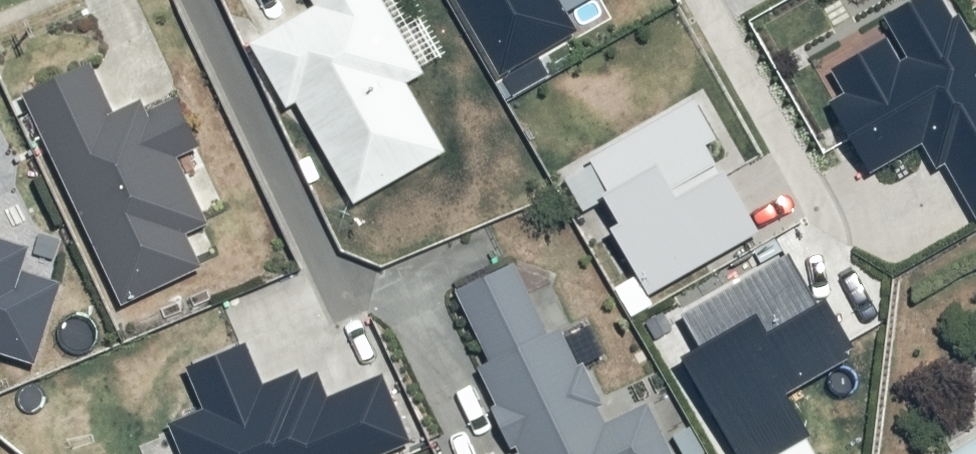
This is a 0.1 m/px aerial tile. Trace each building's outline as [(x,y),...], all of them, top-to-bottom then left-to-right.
[(244,39),(282,104),(292,99),(352,202),(444,148),(404,80),(423,69),(382,0),(308,0),(309,1),(244,39)] [(498,71),(573,28),(557,0),(456,0),(498,71)] [(882,13),(905,52),(898,56),(885,33),(825,67),(838,89),(823,97),(866,173),(921,141),(934,163),(941,159),(975,218),(975,217),(975,47),(956,13),(951,16),(942,0),(904,0),(882,13)] [(70,78),(26,98),(120,302),(202,265),(186,232),(207,223),(175,153),(196,143),(173,92),(144,106),(138,94),(111,107),(88,58),(65,68),(70,78)] [(692,97),(587,158),(603,185),(599,187),(616,218),(607,223),(646,289),(754,227),(703,141),(714,135),(692,97)] [(32,361),(57,280),(17,267),(25,243),(0,235),(0,351),(32,361)] [(676,351),(735,453),(774,453),(810,433),(785,391),(847,355),(841,345),(847,342),(820,296),(815,299),(785,248),(678,310),(695,339),(676,351)] [(455,287),(488,357),(475,363),(493,403),(489,405),(507,445),(512,442),(515,448),(503,453),(673,453),(646,398),(603,418),(596,404),(601,402),(581,361),(575,363),(557,325),(544,331),(511,261),(455,287)] [(408,439),(380,369),(325,392),(315,368),(299,375),(295,365),(259,380),(242,339),(182,363),(199,405),(165,419),(179,453),(371,453),(408,439)] [(956,453),(975,453),(975,441),(956,453)]
